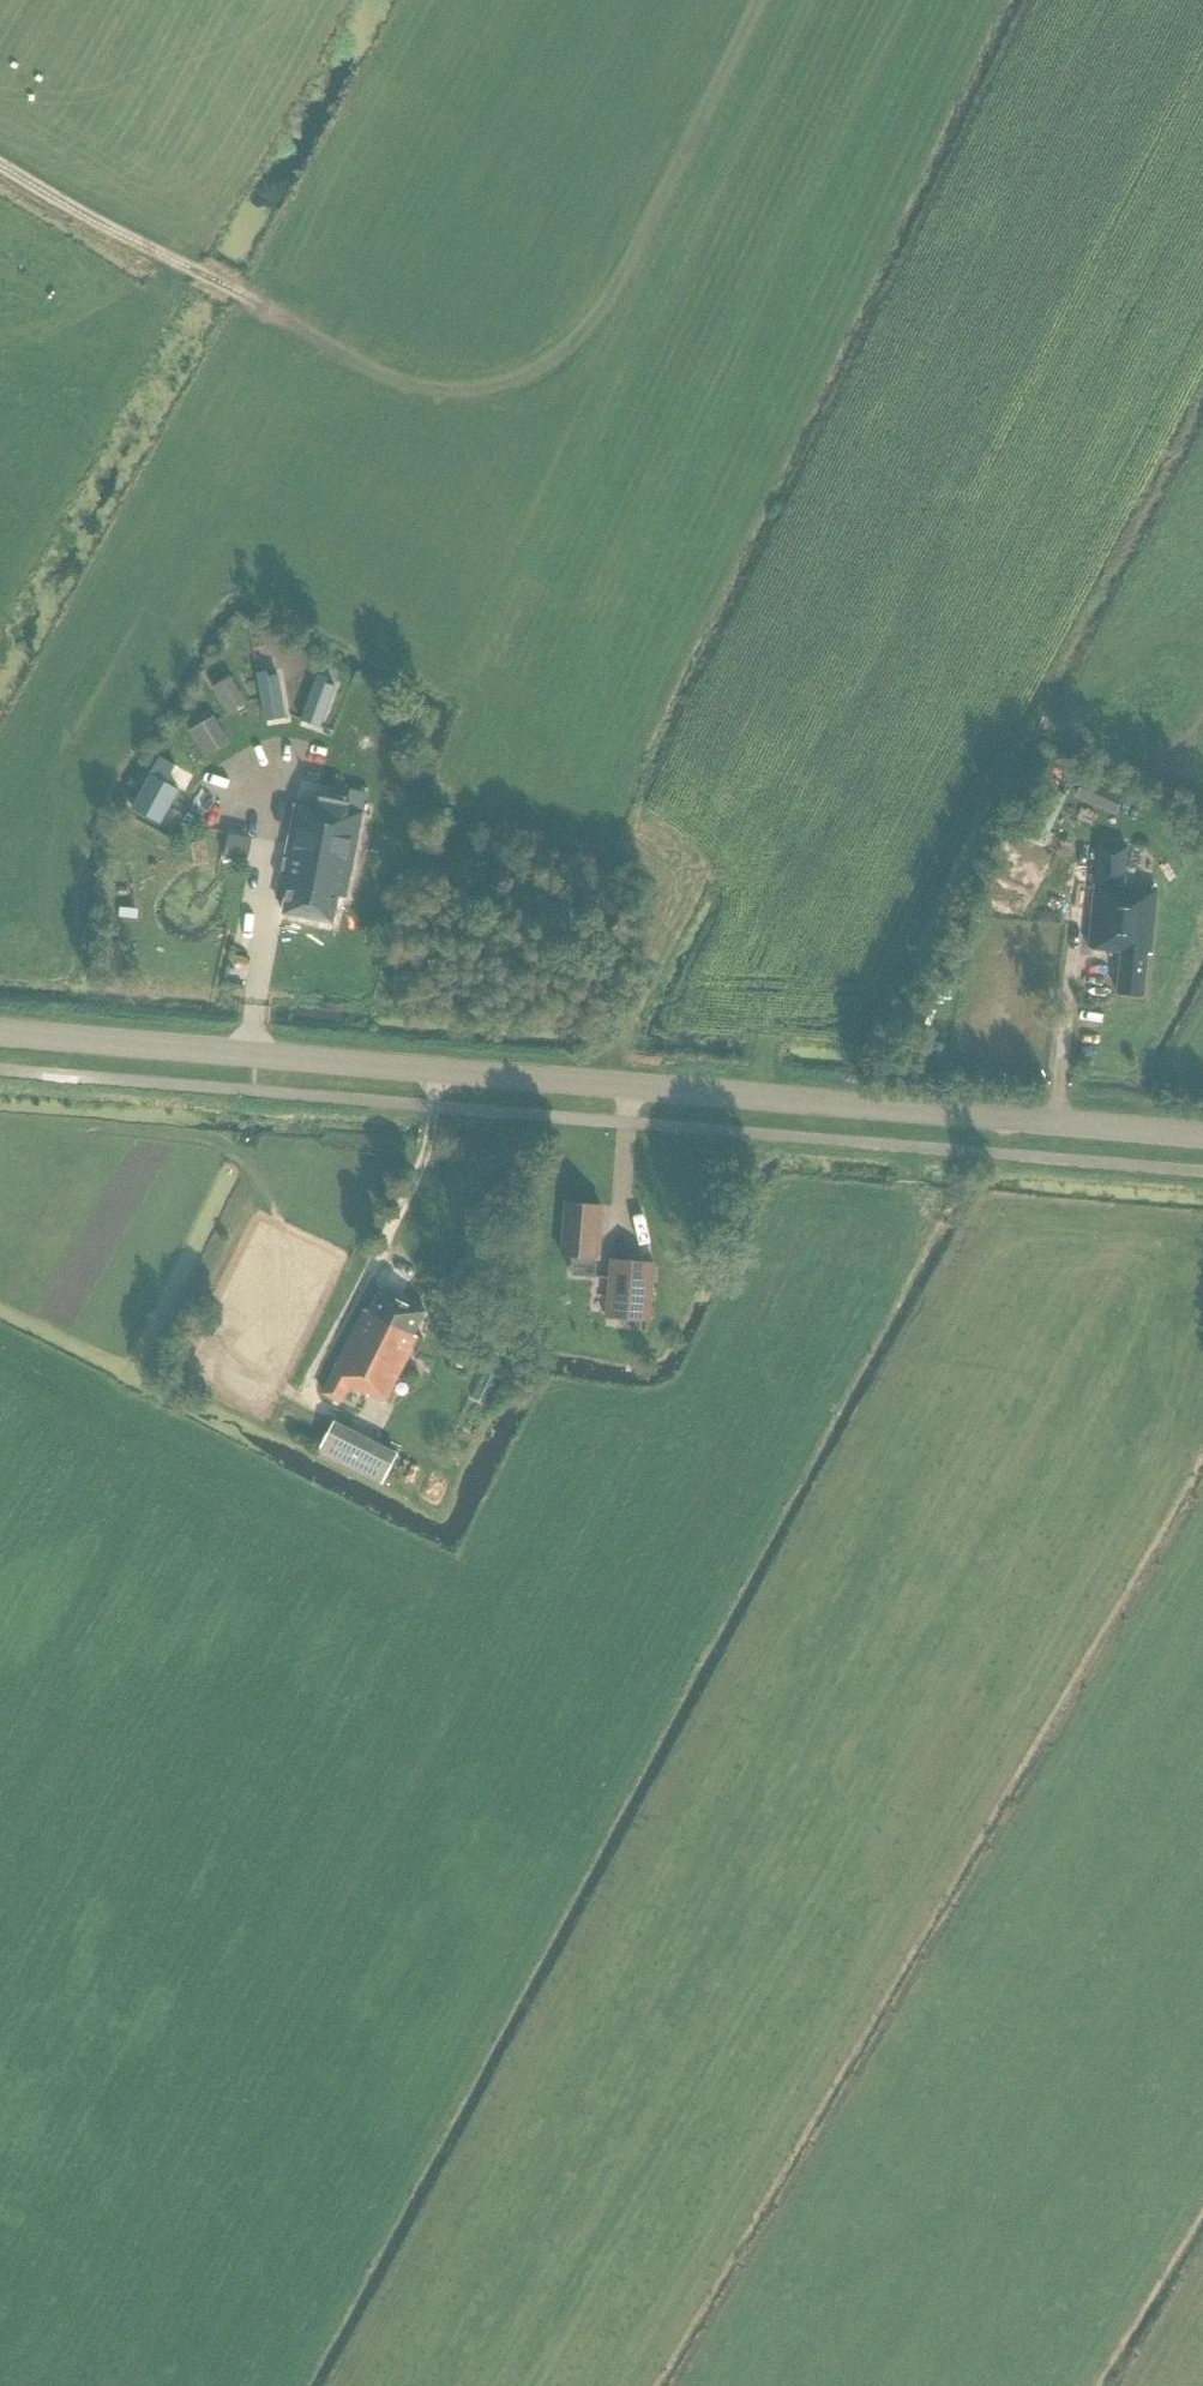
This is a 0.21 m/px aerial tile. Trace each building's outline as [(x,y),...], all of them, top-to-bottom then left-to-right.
[(260,678),(259,678),(267,719),(285,715),(278,674),(269,676),(260,678)] [(230,675),(211,686),(216,694),(228,714),(247,703),(235,683),(230,675)] [(317,680),(302,719),(319,726),(334,686),(326,683),(317,680)] [(214,715),(189,730),(205,757),(230,742),(214,715)] [(179,754),(172,767),(186,774),(193,762),(179,754)] [(184,779),(156,764),(133,808),(161,823),(184,779)] [(1122,794),(1081,777),(1073,797),(1114,814),(1122,794)] [(363,811),(318,802),(317,806),(297,802),(283,873),(286,873),(284,884),(288,885),(283,911),(333,921),(338,894),(346,896),(363,811)] [(1151,953),(1157,888),(1124,885),(1128,845),(1099,843),(1089,947),(1121,950),(1117,991),(1144,994),(1147,953),(1151,953)] [(597,1256),(601,1204),(565,1201),(561,1253),(573,1254),(572,1274),(595,1275),(596,1256),(597,1256)] [(650,1320),(654,1260),(609,1257),(604,1317),(650,1320)] [(424,1338),(413,1333),(425,1309),(381,1287),(369,1311),(364,1308),(322,1392),(340,1401),(348,1385),(368,1394),(369,1392),(385,1400),(412,1346),(418,1350),(424,1338)] [(399,1451),(334,1418),(318,1450),(383,1483),(399,1451)]
